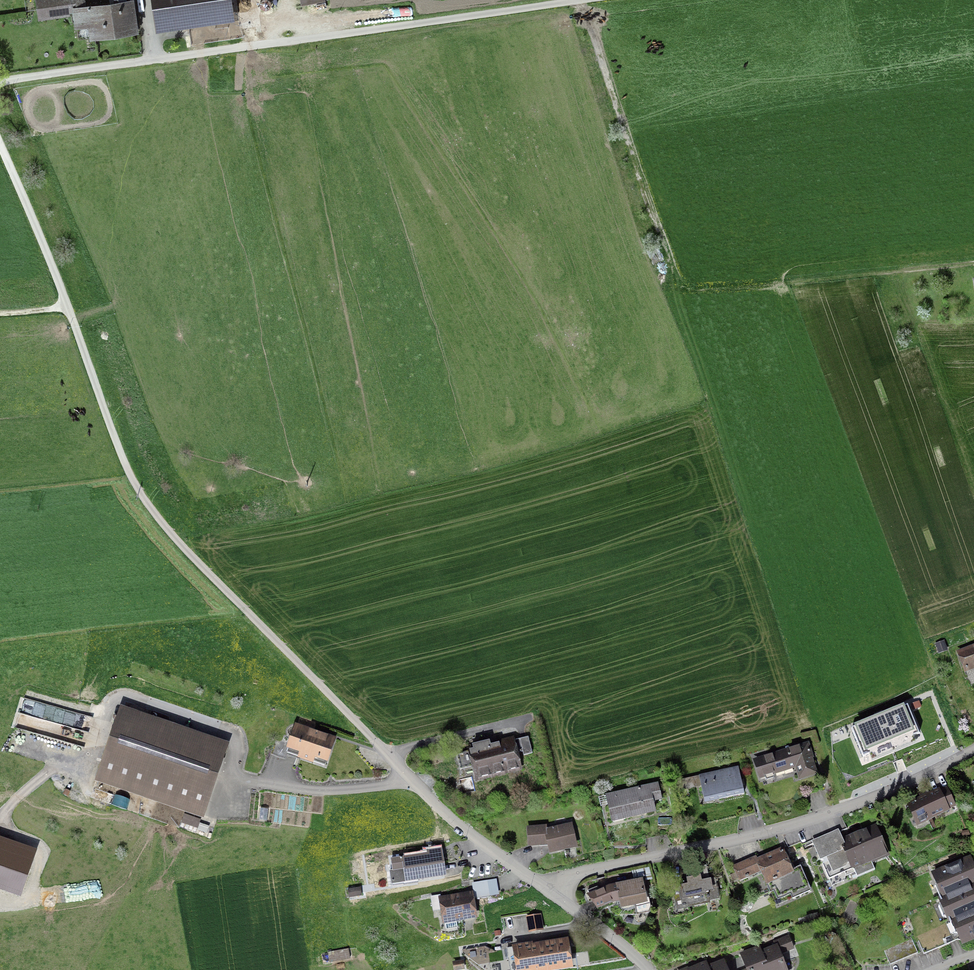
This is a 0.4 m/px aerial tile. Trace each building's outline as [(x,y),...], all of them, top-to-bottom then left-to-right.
[(86,2),(85,0),(35,0),(38,21),(71,16),(73,28),(76,27),(78,38),(89,37),(89,38),(139,31),(138,26),(140,25),(136,0),(100,0),(86,2)] [(156,31),(235,20),(232,0),(151,0),(156,31)] [(938,654),(948,650),(945,640),(934,644),(938,654)] [(956,650),(964,672),(973,669),(973,644),(956,650)] [(905,707),(904,705),(854,726),(855,727),(852,729),(863,757),(869,755),(871,761),(917,743),(914,736),(919,734),(908,705),(905,707)] [(120,706),(94,781),(204,819),(230,743),(120,706)] [(336,738),(295,724),(286,749),(299,753),(297,758),(313,764),(315,758),(328,763),(336,738)] [(460,770),(469,768),(471,775),(473,774),(475,782),(523,770),(519,753),(515,740),(514,737),(499,740),(500,743),(491,745),(490,741),(472,745),(473,750),(456,754),(460,770)] [(523,756),(533,754),(528,737),(515,740),(519,753),(523,752),(523,756)] [(813,758),(814,758),(809,742),(753,759),(759,779),(795,768),(799,780),(818,774),(813,758)] [(738,767),(684,779),(686,790),(701,787),(705,803),(745,794),(738,767)] [(662,800),(658,782),(605,795),(605,796),(598,798),(601,807),(608,805),(612,823),(656,812),(654,802),(662,800)] [(950,810),(957,807),(947,786),(940,790),(939,788),(906,803),(917,827),(950,811),(950,810)] [(112,805),(127,810),(130,800),(116,795),(112,805)] [(259,820),(267,821),(268,809),(261,808),(259,820)] [(200,823),(201,820),(184,814),(181,824),(198,830),(197,831),(207,834),(209,826),(200,823)] [(548,846),(549,855),(578,848),(572,822),(547,828),(547,825),(527,827),(529,848),(548,846)] [(876,824),(842,839),(838,830),(812,841),(820,861),(824,861),(821,865),(828,880),(854,870),(857,877),(874,870),(872,864),(890,857),(876,824)] [(37,850),(0,837),(0,892),(20,899),(37,850)] [(739,882),(761,872),(767,886),(783,879),(794,874),(789,862),(782,847),(757,858),(756,856),(732,866),(739,882)] [(419,882),(447,878),(442,848),(427,850),(427,853),(391,859),(392,870),(389,871),(391,887),(403,885),(403,886),(419,884),(419,882)] [(950,918),(962,946),(973,941),(973,864),(971,856),(930,873),(941,897),(937,898),(946,919),(950,918)] [(792,899),(811,891),(801,866),(795,869),(791,861),(789,862),(794,874),(783,879),(790,896),(792,899)] [(652,879),(649,867),(632,871),(634,878),(644,876),(645,881),(652,879)] [(715,879),(702,881),(701,876),(686,879),(687,885),(672,888),(677,911),(710,904),(710,902),(720,900),(715,879)] [(642,878),(610,885),(586,895),(597,910),(613,903),(619,902),(621,909),(634,907),(637,916),(650,913),(651,907),(648,889),(646,890),(642,878)] [(472,883),(473,891),(474,899),(499,895),(496,879),(472,883)] [(773,892),(777,901),(790,896),(783,879),(767,886),(770,893),(773,892)] [(348,889),(349,898),(365,896),(364,887),(348,889)] [(474,899),(473,891),(441,896),(440,895),(430,896),(433,911),(440,910),(443,925),(445,925),(446,929),(458,927),(457,922),(477,919),(474,899)] [(526,916),(529,933),(544,930),(541,914),(526,916)] [(761,951),(759,946),(740,953),(745,967),(746,969),(788,969),(781,954),(794,949),(789,935),(773,941),(775,946),(764,950),(761,951)] [(573,969),(568,938),(533,944),(533,942),(512,946),(512,948),(507,949),(510,969),(568,969),(573,969)] [(890,965),(918,953),(913,939),(884,951),(890,965)] [(351,960),(349,949),(328,952),(329,964),(351,960)] [(453,969),(464,969),(465,969),(464,960),(452,962),(453,969)] [(724,960),(708,966),(706,961),(699,964),(687,969),(686,967),(679,969),(728,969),(724,960)]
